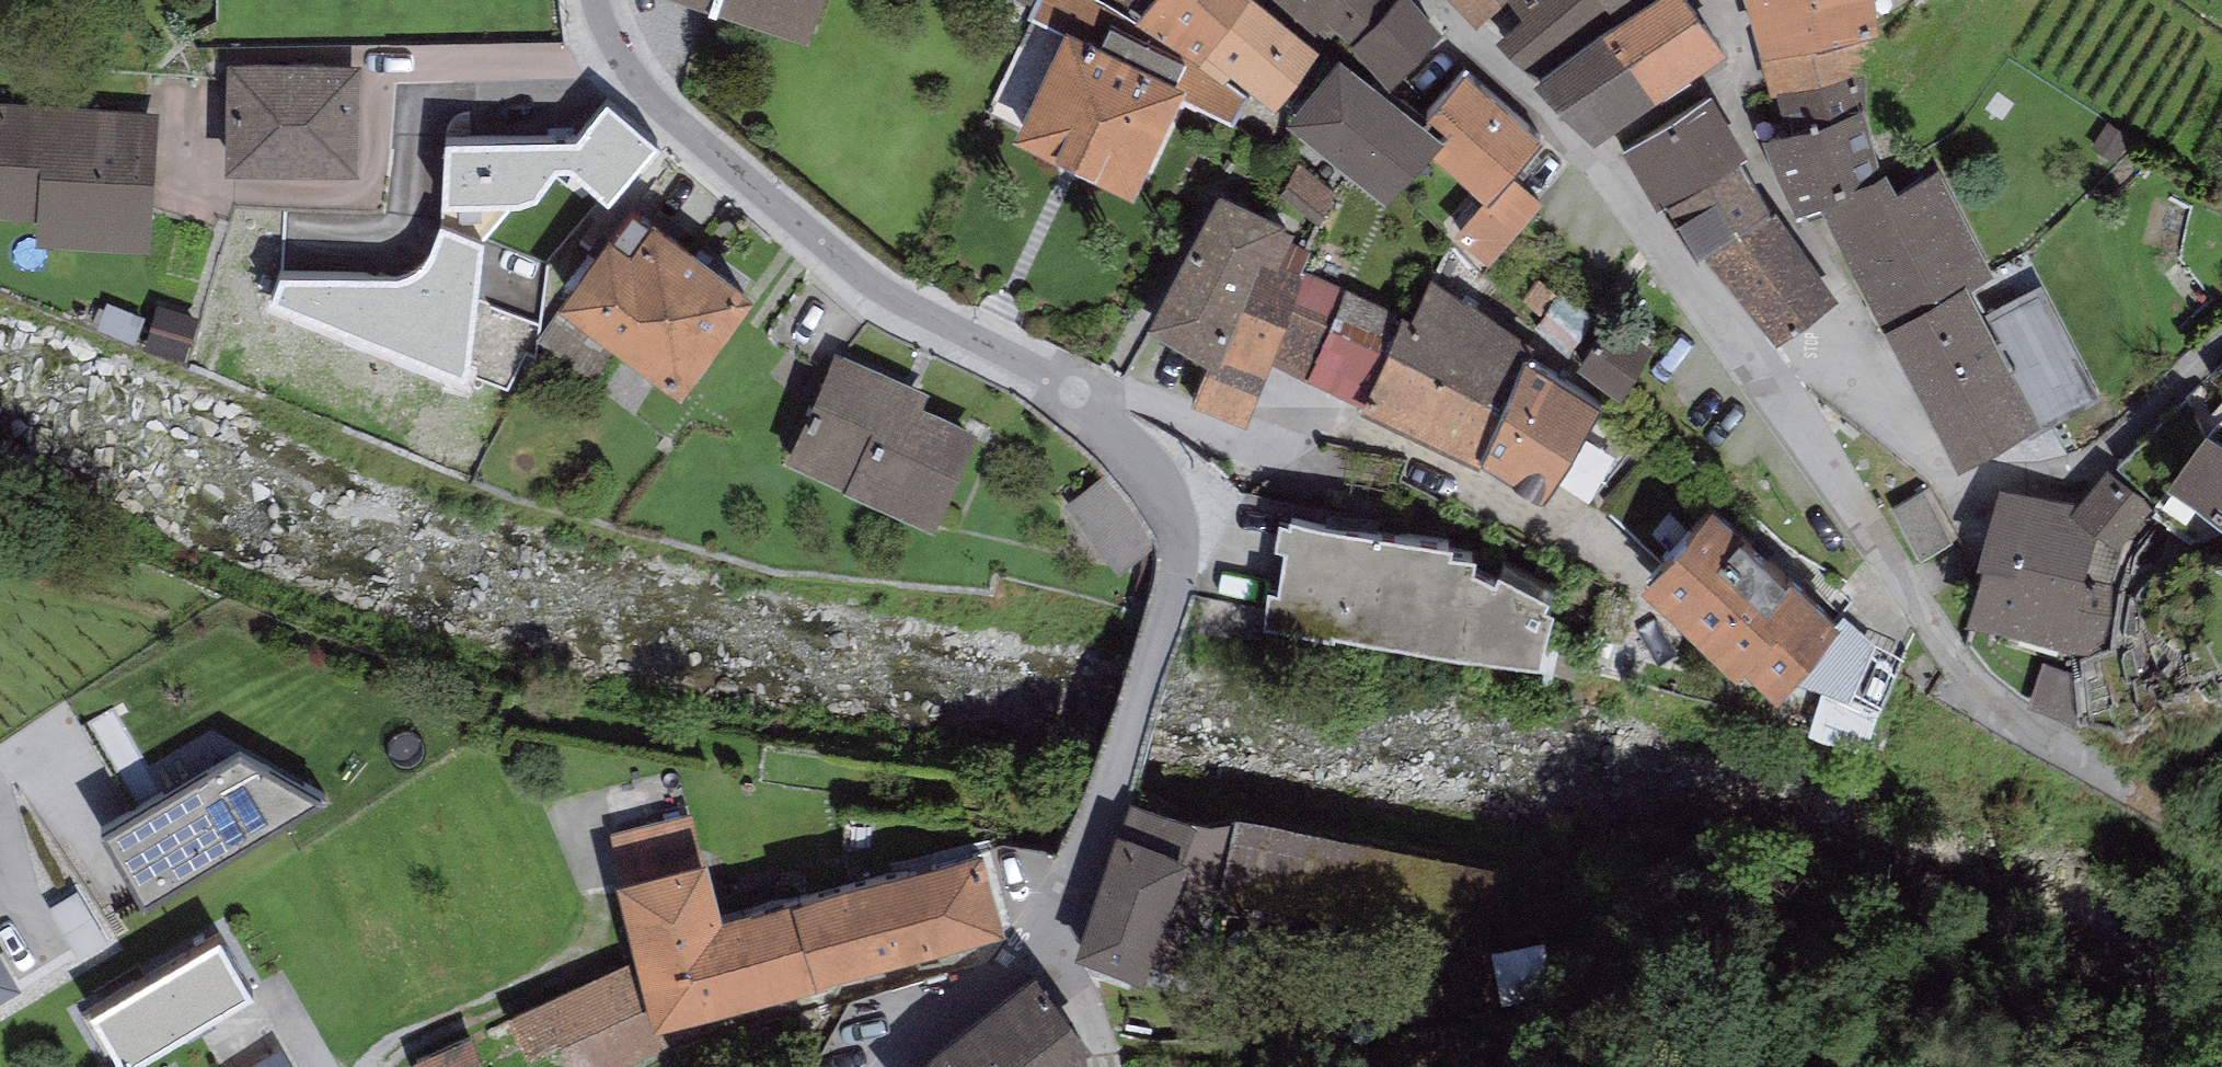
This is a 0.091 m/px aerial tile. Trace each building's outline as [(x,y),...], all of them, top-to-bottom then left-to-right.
[(808,23),(815,0),(740,0),(808,23)] [(1200,39),(1230,0),(1141,0),(1200,39)] [(1231,56),(1274,90),(1320,33),(1278,0),(1230,0),(1200,39),(1196,45),(1224,65),(1231,56)] [(1317,23),(1331,8),(1394,68),(1440,17),(1426,0),(1292,0),(1317,23)] [(1472,32),(1508,1),(1509,0),(1444,0),(1472,32)] [(1508,1),(1523,25),(1498,46),(1534,89),(1604,37),(1614,28),(1592,0),(1509,0),(1508,1)] [(1614,28),(1659,0),(1592,0),(1614,28)] [(1604,37),(1654,105),(1726,58),(1683,0),(1659,0),(1614,28),(1604,37)] [(1878,0),(1751,0),(1763,38),(1866,25),(1883,22),(1878,0)] [(1065,16),(1014,122),(1132,179),(1184,71),(1065,16)] [(1763,38),(1759,38),(1769,86),(1779,84),(1783,118),(1865,97),(1868,63),(1866,25),(1763,38)] [(1426,107),(1339,37),(1285,100),(1386,183),(1428,139),(1443,122),(1426,107)] [(1604,37),(1534,89),(1595,147),(1654,105),(1604,37)] [(1428,139),(1484,189),(1487,191),(1511,164),(1541,130),(1465,62),(1426,107),(1443,122),(1428,139)] [(229,65),(226,173),(360,178),(364,69),(229,65)] [(1710,83),(1620,138),(1657,198),(1661,196),(1741,147),(1747,143),(1710,83)] [(1799,203),(1821,193),(1881,162),(1865,97),(1783,118),(1763,123),(1799,203)] [(0,101),(0,210),(38,213),(36,238),(148,246),(157,112),(0,101)] [(658,155),(606,107),(579,144),(445,145),(439,211),(523,209),(539,201),(555,175),(573,174),(608,207),(658,155)] [(2130,134),(2106,118),(2092,140),(2114,157),(2130,134)] [(1769,202),(1741,147),(1661,196),(1698,252),(1709,246),(1708,245),(1769,202)] [(1881,162),(1821,193),(1883,315),(1964,274),(1968,280),(1992,268),(1938,160),(1896,181),(1886,160),(1881,162)] [(1337,186),(1302,161),(1281,190),(1318,214),(1337,186)] [(1542,192),(1511,164),(1487,191),(1484,189),(1453,223),(1487,253),(1542,192)] [(1286,229),(1218,198),(1148,330),(1161,335),(1158,342),(1206,369),(1209,364),(1216,368),(1261,266),(1276,274),(1290,243),(1294,239),(1283,233),(1286,229)] [(1840,290),(1775,198),(1769,202),(1708,245),(1709,246),(1772,337),(1840,290)] [(558,313),(622,360),(696,259),(653,227),(649,232),(633,220),(612,249),(607,246),(558,313)] [(395,283),(281,280),(268,309),(464,384),(484,248),(442,230),(433,251),(424,266),(408,278),(395,283)] [(1311,251),(1290,243),(1276,274),(1261,266),(1216,368),(1209,364),(1206,369),(1191,408),(1245,429),(1271,366),(1306,275),(1301,273),(1311,251)] [(696,259),(622,360),(681,403),(755,302),(696,259)] [(1959,457),(2026,423),(2029,429),(2101,392),(2041,277),(1983,308),(1968,280),(1964,274),(1883,315),(1959,457)] [(1347,292),(1306,275),(1271,366),(1306,383),(1347,292)] [(1594,308),(1538,275),(1523,294),(1537,310),(1534,318),(1571,340),(1594,308)] [(1360,417),(1419,444),(1480,311),(1431,283),(1411,322),(1404,318),(1363,409),(1360,417)] [(1404,318),(1347,292),(1306,383),(1363,409),(1404,318)] [(1480,311),(1419,444),(1477,475),(1481,466),(1526,367),(1535,348),(1480,311)] [(1609,312),(1577,351),(1621,385),(1651,342),(1609,312)] [(928,385),(834,343),(786,449),(934,516),(977,422),(922,397),(928,385)] [(1601,416),(1526,367),(1481,466),(1542,504),(1601,416)] [(2210,438),(2168,491),(2221,530),(2221,447),(2210,438)] [(2155,511),(2110,471),(2080,505),(2074,512),(2120,552),(2155,511)] [(1105,472),(1065,500),(1118,573),(1158,544),(1105,472)] [(1926,486),(1891,505),(1918,556),(1953,537),(1926,486)] [(1838,610),(1711,488),(1641,561),(1735,652),(1746,640),(1779,671),(1786,664),(1838,610)] [(2080,505),(1999,492),(1977,572),(1985,576),(1968,629),(2079,659),(2110,652),(2118,589),(2109,586),(2120,552),(2074,512),(2080,505)] [(1451,525),(1290,501),(1289,508),(1281,507),(1278,534),(1286,534),(1279,574),(1267,573),(1263,602),(1539,642),(1552,592),(1543,588),(1549,580),(1499,555),(1495,563),(1473,553),(1474,539),(1449,538),(1451,525)] [(1843,608),(1838,610),(1786,664),(1848,689),(1873,638),(1843,608)] [(239,736),(102,817),(144,890),(325,786),(239,736)] [(1187,810),(1180,839),(1189,842),(1178,875),(1211,883),(1228,811),(1187,810)] [(1180,839),(1117,817),(1072,943),(1142,967),(1146,955),(1169,963),(1183,924),(1163,916),(1178,875),(1189,842),(1180,839)] [(709,841),(617,863),(648,993),(653,1014),(657,1013),(825,972),(823,965),(1002,922),(981,836),(723,899),(709,841)] [(109,934),(79,883),(49,901),(79,952),(109,934)] [(224,926),(93,999),(124,1054),(255,981),(224,926)] [(22,973),(0,935),(0,985),(22,973)] [(630,954),(507,1010),(528,1049),(559,1037),(572,1066),(607,1066),(665,1041),(657,1013),(653,1014),(648,993),(630,954)] [(1036,958),(933,1036),(905,1066),(1087,1066),(1087,1031),(1072,1006),(1036,958)] [(418,1066),(490,1066),(472,1026),(412,1053),(418,1066)] [(283,1042),(241,1066),(298,1066),(283,1042)]
